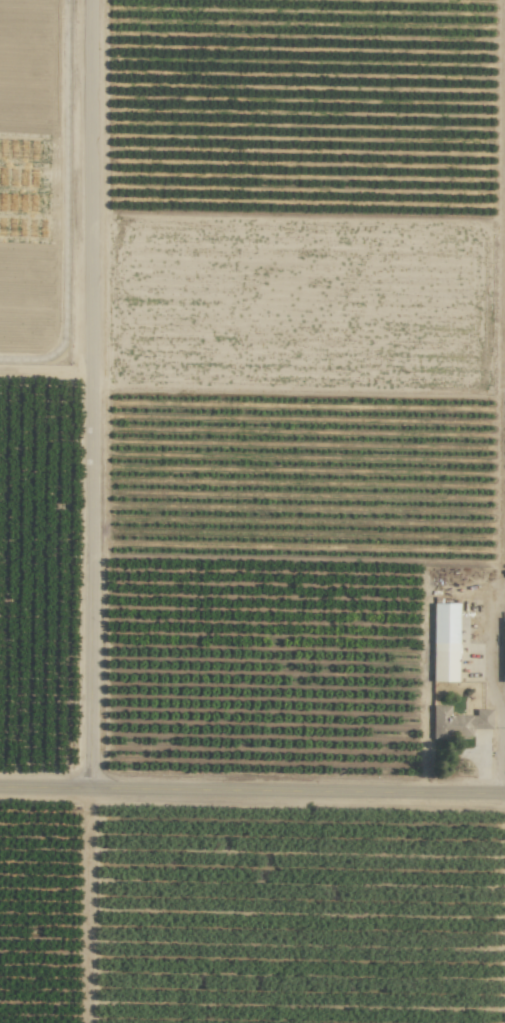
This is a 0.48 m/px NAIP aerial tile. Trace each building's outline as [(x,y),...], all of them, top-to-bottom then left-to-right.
[(431,681),(456,682),(458,603),(433,603),(431,681)] [(475,715),(449,715),(449,705),(432,705),(432,738),(471,738),(471,729),(491,729),(491,709),(475,709),(475,715)]
